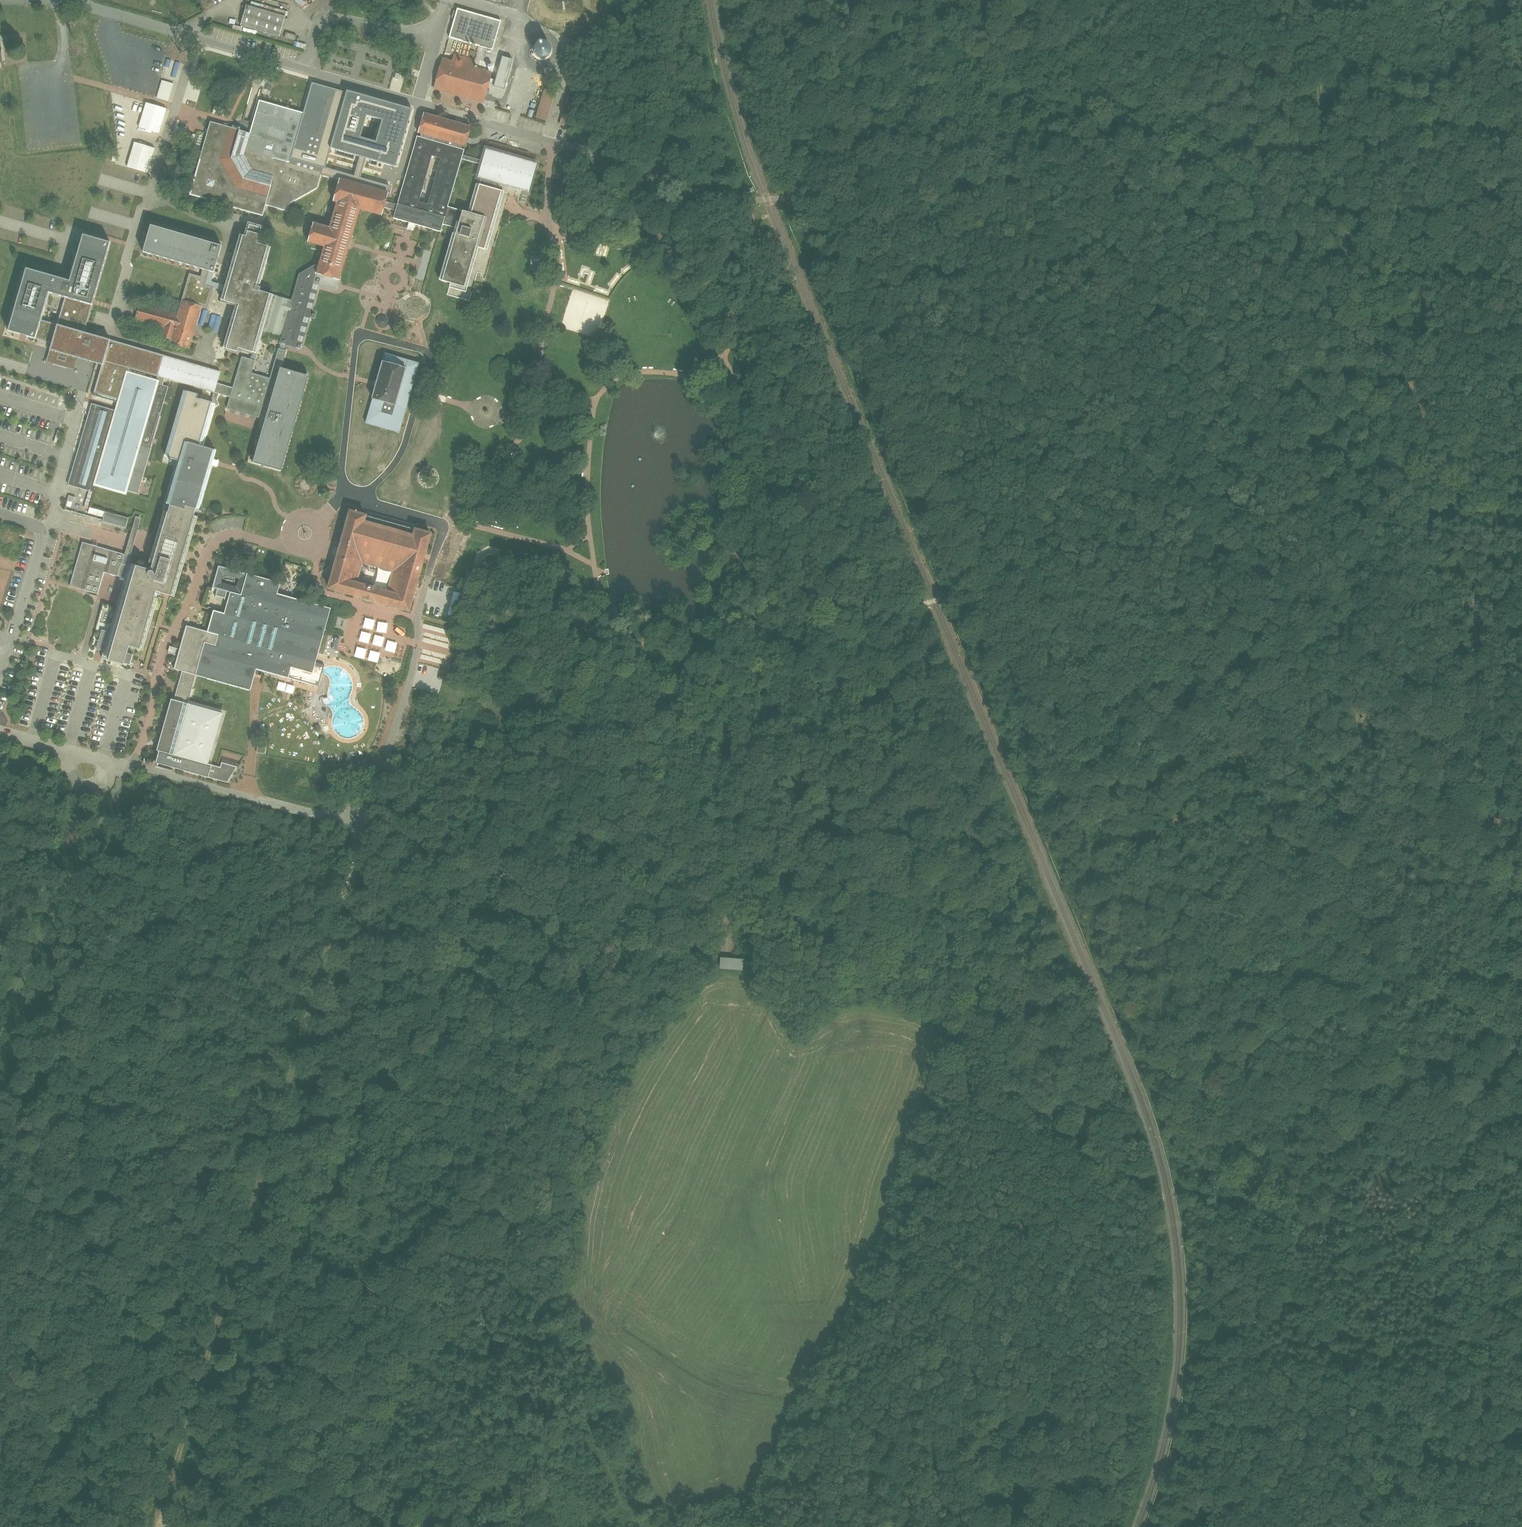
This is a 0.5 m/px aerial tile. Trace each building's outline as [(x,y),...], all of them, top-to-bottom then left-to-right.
[(259,0),(247,0),(239,30),(278,41),(287,8),(259,0)] [(303,8),(310,3),(309,2),(312,0),(297,0),(303,8)] [(457,21),(452,37),(496,49),(504,19),(460,7),(457,21)] [(451,52),(449,61),(440,59),(432,90),(482,103),(490,72),(470,67),(473,58),(451,52)] [(153,94),(167,98),(171,80),(158,77),(153,94)] [(349,91),(314,80),(289,162),(339,177),(390,193),(391,190),(415,110),(349,91)] [(188,193),(263,218),(267,208),(272,209),(272,208),(288,213),(290,207),(318,191),(323,175),(303,169),(303,168),(289,162),(303,117),(258,102),(247,135),(244,134),(212,123),(188,193)] [(166,109),(145,103),(138,129),(159,135),(166,109)] [(257,246),(260,239),(248,235),(246,243),(236,240),(218,302),(234,307),(222,350),(242,356),(232,388),(217,384),(221,371),(162,356),(156,377),(160,378),(159,381),(125,372),(117,398),(114,411),(92,405),(68,484),(92,491),(93,488),(127,498),(142,445),(151,448),(169,386),(164,385),(166,380),(208,392),(205,401),(183,394),(165,457),(181,462),(149,573),(133,569),(136,557),(81,541),(68,584),(101,593),(120,599),(107,644),(130,651),(142,654),(150,626),(159,594),(162,595),(174,599),(213,463),(215,454),(201,450),(214,403),(209,402),(212,393),(230,398),(227,409),(258,418),(261,407),(266,408),(250,462),(279,471),(305,377),(282,370),(286,354),(278,351),(270,380),(254,375),(265,335),(281,339),(279,346),(301,353),(302,348),(320,286),(338,291),(340,286),(352,243),(361,212),(364,212),(385,219),(386,214),(394,216),(392,219),(412,225),(441,233),(443,226),(458,231),(443,283),(450,285),(447,295),(470,301),(475,284),(470,283),(480,250),(486,252),(504,192),(484,187),(484,184),(519,194),(528,197),(538,163),(485,147),(480,161),(464,157),(466,152),(462,151),(462,147),(465,148),(471,128),(423,114),(396,206),(389,204),(390,193),(339,177),(332,204),(336,205),(330,227),(314,222),(308,245),(323,249),(318,267),(315,266),(300,273),(292,302),(276,297),(275,300),(257,295),(270,250),(257,246)] [(155,147),(134,141),(126,167),(147,173),(155,147)] [(25,271),(8,332),(35,340),(25,374),(69,387),(78,358),(100,365),(107,340),(83,333),(109,245),(83,237),(69,284),(25,271)] [(137,258),(187,275),(175,308),(134,294),(128,313),(169,327),(165,338),(184,344),(213,260),(194,254),(193,256),(143,239),(137,258)] [(386,318),(383,317),(380,318),(378,321),(378,324),(380,328),(383,329),(387,327),(389,325),(389,321),(386,318)] [(162,356),(107,340),(100,365),(92,391),(117,398),(125,372),(126,369),(156,377),(162,356)] [(419,364),(383,355),(375,382),(364,425),(400,434),(419,364)] [(367,510),(347,505),(336,546),(324,587),(409,610),(431,530),(413,525),(411,532),(378,522),(364,519),(367,510)] [(493,539),(487,539),(481,540),(476,543),(472,548),(470,554),(470,560),(472,565),(475,570),(480,573),(486,575),(492,575),(497,573),(502,569),(505,564),(506,558),(506,552),(503,547),(499,542),(493,539)] [(254,671),(287,680),(317,688),(319,679),(322,671),(323,667),(315,664),(319,647),(329,611),(275,597),(279,585),(216,569),(207,603),(226,608),(224,616),(211,613),(205,634),(185,628),(178,654),(173,672),(180,673),(197,678),(248,691),(254,671)] [(130,651),(107,644),(102,661),(125,667),(130,651)] [(189,707),(197,678),(180,673),(158,758),(156,765),(160,766),(166,767),(166,768),(181,772),(204,778),(230,784),(237,774),(240,768),(223,763),(222,769),(212,766),(225,716),(189,707)] [(744,974),(745,962),(722,960),(721,972),(744,974)]
